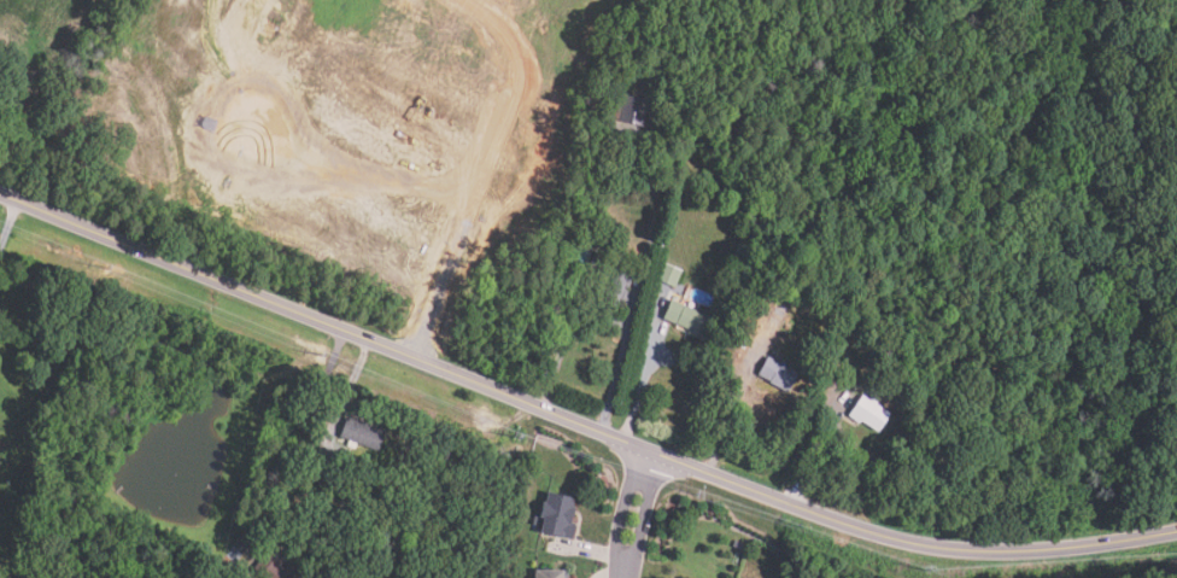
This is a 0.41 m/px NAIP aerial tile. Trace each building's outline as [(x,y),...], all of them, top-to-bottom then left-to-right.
[(644,125),(602,116),(607,92),(650,101),(644,125)] [(593,209),(580,203),(584,191),(598,197),(593,209)] [(586,247),(574,241),(579,232),(591,238),(586,247)] [(615,308),(599,302),(605,286),(595,281),(598,272),(588,268),(593,255),(605,258),(607,256),(616,259),(619,252),(627,256),(625,263),(636,269),(627,288),(625,287),(623,290),(626,291),(627,294),(625,299),(620,303),(617,302),(615,308)] [(675,287),(656,279),(663,263),(683,272),(675,287)] [(702,340),(686,334),(689,329),(663,319),(671,299),(713,317),(702,340)] [(778,328),(767,322),(774,309),(785,314),(778,328)] [(786,393),(769,384),(771,381),(757,374),(768,356),(797,373),(786,393)] [(877,432),(860,420),(859,424),(848,415),(862,395),(871,399),(873,396),(879,401),(876,404),(890,414),(877,432)] [(382,430),(375,450),(338,437),(345,416),(382,430)] [(570,539),(538,533),(539,526),(532,524),(533,514),(537,514),(540,500),(544,501),(546,491),(572,496),(570,506),(573,506),(570,522),(574,524),(570,539)] [(291,561),(314,577),(260,577),(252,572),(269,550),(282,561),(280,565),(286,568),(291,561)] [(240,576),(242,577),(229,577),(238,567),(242,572),(240,576)] [(567,571),(566,577),(532,577),(533,570),(567,571)]
